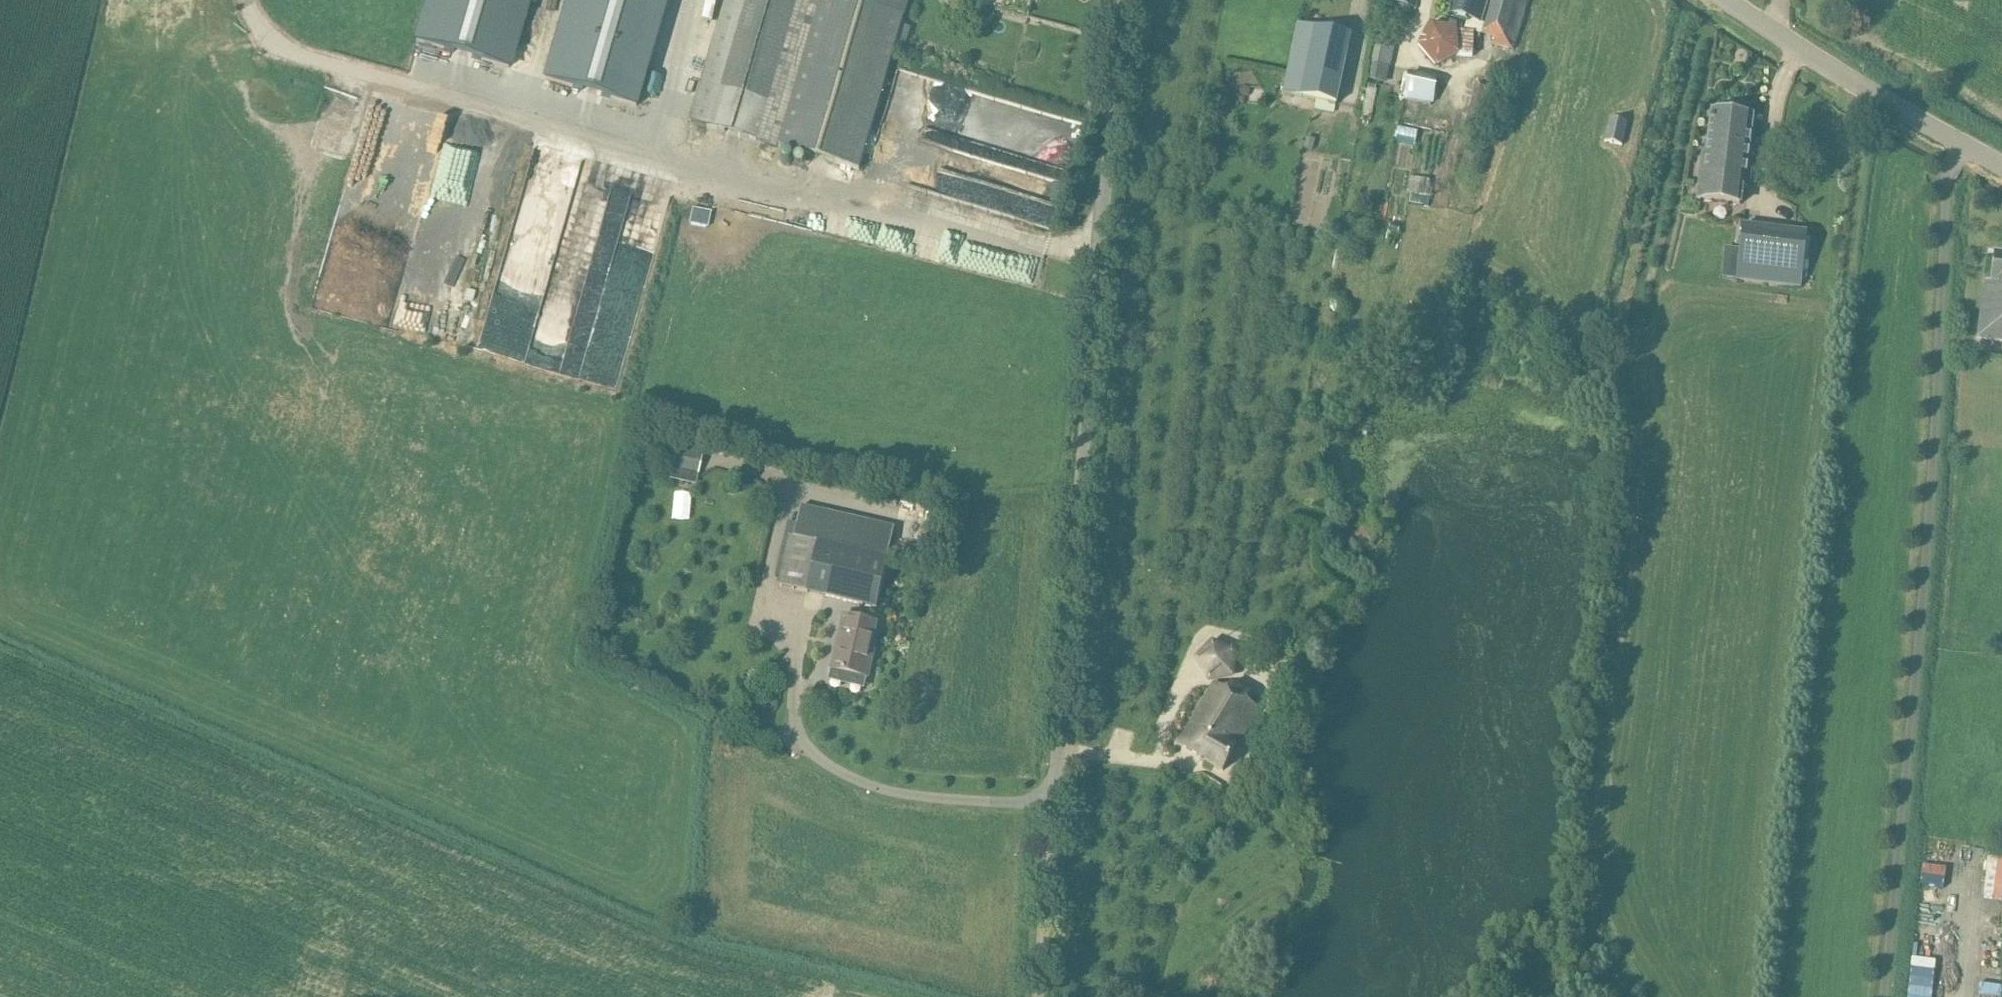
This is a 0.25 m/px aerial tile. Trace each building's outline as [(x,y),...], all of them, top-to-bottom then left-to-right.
[(416,43),(508,69),(528,0),(428,0),(416,43)] [(544,80),(637,107),(668,0),(568,0),(544,80)] [(850,0),(725,0),(690,122),(758,142),(778,147),(861,171),(905,16),(850,0)] [(905,16),(910,0),(850,0),(905,16)] [(1482,35),(1492,0),(1451,0),(1447,14),(1467,20),(1464,31),(1482,35)] [(1482,35),(1482,37),(1495,40),(1494,46),(1514,52),(1528,0),(1492,0),(1482,35)] [(1298,21),(1283,95),(1338,106),(1352,37),(1318,28),(1319,26),(1298,21)] [(1432,24),(1419,49),(1437,70),(1461,57),(1458,29),(1432,24)] [(1379,45),(1376,80),(1391,82),(1395,47),(1379,45)] [(1408,73),(1405,100),(1433,103),(1436,76),(1408,73)] [(1500,90),(1477,84),(1463,135),(1486,141),(1500,90)] [(1697,200),(1700,200),(1741,206),(1743,188),(1749,189),(1754,150),(1749,149),(1753,118),(1712,113),(1708,145),(1704,144),(1699,183),(1697,200)] [(1604,143),(1624,147),(1629,123),(1609,119),(1604,143)] [(1429,194),(1431,180),(1411,177),(1407,210),(1419,212),(1420,205),(1430,207),(1431,194),(1429,194)] [(1742,224),(1735,281),(1802,289),(1808,232),(1742,224)] [(1983,299),(1978,339),(2001,342),(2001,255),(1994,254),(1991,283),(1985,282),(1983,299)] [(702,456),(675,451),(671,472),(697,477),(702,456)] [(888,561),(788,539),(778,587),(806,594),(878,610),(888,561)] [(877,625),(843,617),(831,671),(869,679),(876,652),(871,651),(877,625)] [(1209,685),(1215,684),(1236,679),(1239,651),(1213,640),(1194,661),(1209,685)] [(1223,772),(1260,711),(1215,684),(1178,745),(1223,772)]
